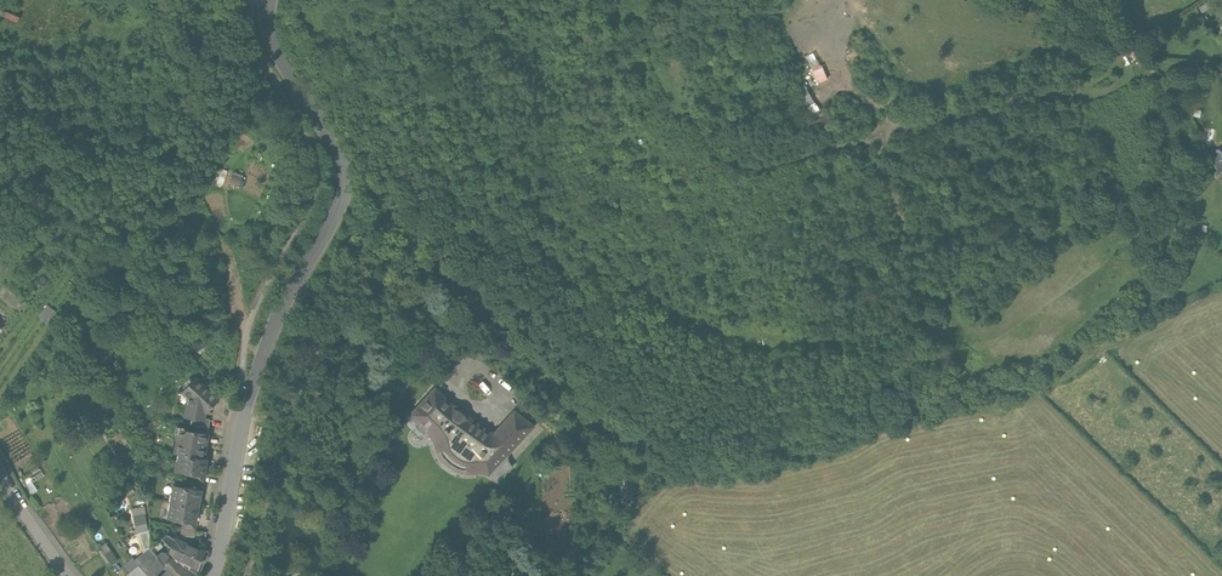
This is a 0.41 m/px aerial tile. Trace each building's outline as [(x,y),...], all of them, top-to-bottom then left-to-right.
[(1133,51),(1129,54),(1135,60),(1139,57),(1133,51)] [(820,81),(829,77),(820,58),(811,62),(820,81)] [(1210,153),(1219,172),(1221,170),(1221,147),(1210,153)] [(57,311),(48,305),(39,317),(48,323),(57,311)] [(199,381),(210,391),(215,386),(204,376),(199,381)] [(182,392),(187,397),(184,416),(191,417),(203,419),(203,418),(204,413),(218,398),(210,391),(199,381),(195,377),(182,392)] [(497,479),(508,467),(500,458),(531,427),(514,414),(497,431),(494,434),(491,434),(486,432),(468,419),(465,414),(461,410),(455,407),(450,405),(434,390),(412,413),(432,434),(436,441),(437,447),(440,455),(446,461),(452,465),(457,469),(463,470),(472,470),(479,470),(486,471),(491,475),(497,479)] [(209,419),(203,418),(203,419),(191,417),(190,424),(194,425),(192,432),(207,434),(209,419)] [(187,426),(179,425),(177,433),(183,433),(187,431),(192,432),(187,426)] [(187,431),(183,433),(177,433),(174,453),(178,453),(203,458),(207,434),(192,432),(187,431)] [(206,460),(203,458),(178,453),(175,471),(191,474),(201,476),(201,475),(204,474),(206,460)] [(45,476),(40,467),(33,471),(34,473),(24,479),(32,494),(38,491),(33,482),(45,476)] [(201,476),(191,474),(190,480),(202,482),(203,476),(201,475),(201,476)] [(170,486),(172,486),(172,485),(184,487),(186,480),(172,477),(170,486)] [(634,502),(630,477),(614,479),(618,505),(634,502)] [(172,486),(170,501),(198,506),(200,492),(198,490),(184,487),(172,485),(172,486)] [(196,522),(198,506),(170,501),(166,519),(182,522),(192,524),(194,523),(196,522)] [(131,509),(136,534),(148,531),(143,506),(131,509)] [(181,528),(195,530),(197,523),(194,523),(192,524),(182,522),(181,528)] [(192,547),(195,530),(181,528),(180,536),(168,530),(166,534),(176,539),(192,547)] [(149,531),(148,531),(136,534),(143,554),(150,549),(149,531)] [(194,575),(195,575),(204,552),(192,547),(176,539),(171,552),(179,560),(179,559),(187,563),(185,570),(194,575)] [(185,570),(177,565),(157,543),(150,549),(167,570),(169,573),(172,575),(173,575),(194,575),(185,570)] [(118,563),(106,545),(99,549),(111,567),(118,563)] [(167,570),(150,549),(143,554),(134,560),(134,559),(125,567),(130,572),(128,574),(130,575),(160,575),(167,570)]
